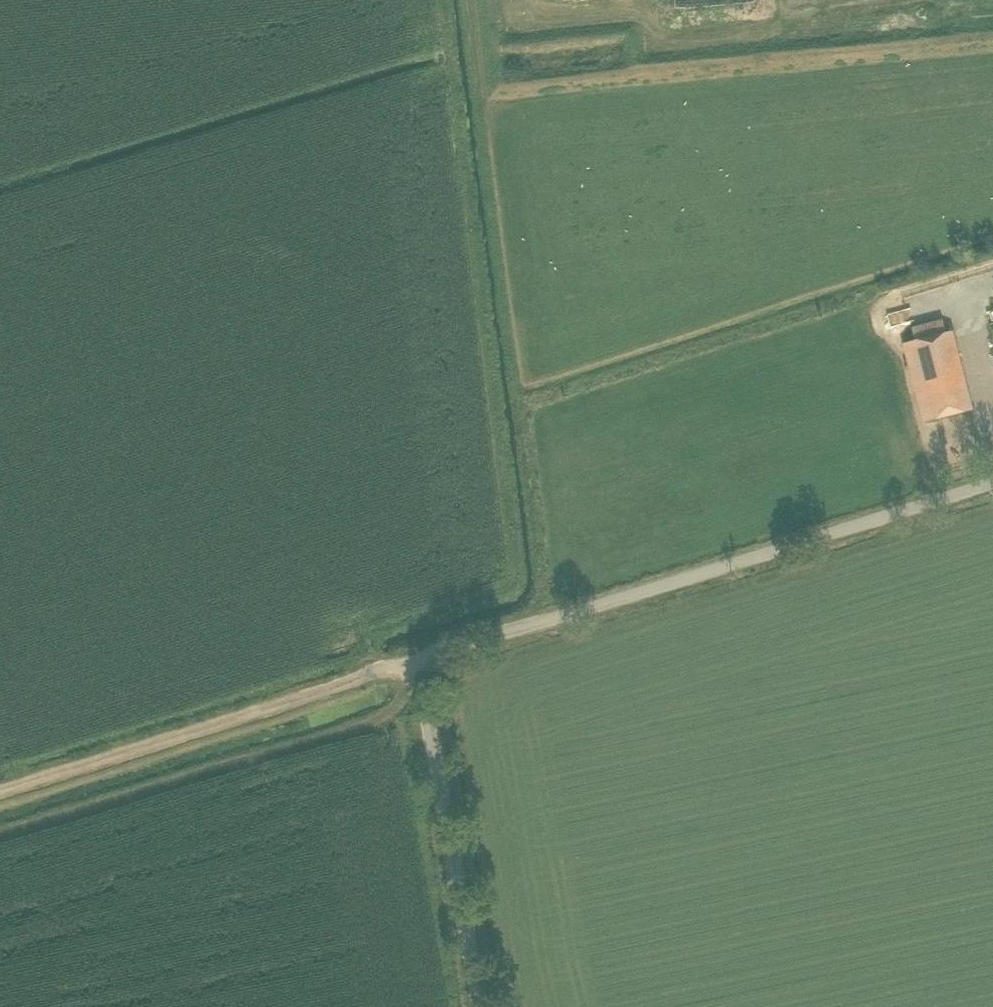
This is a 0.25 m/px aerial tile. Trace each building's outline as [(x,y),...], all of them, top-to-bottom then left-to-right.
[(950,332),(906,344),(918,391),(964,379),(952,332),(950,332)]
